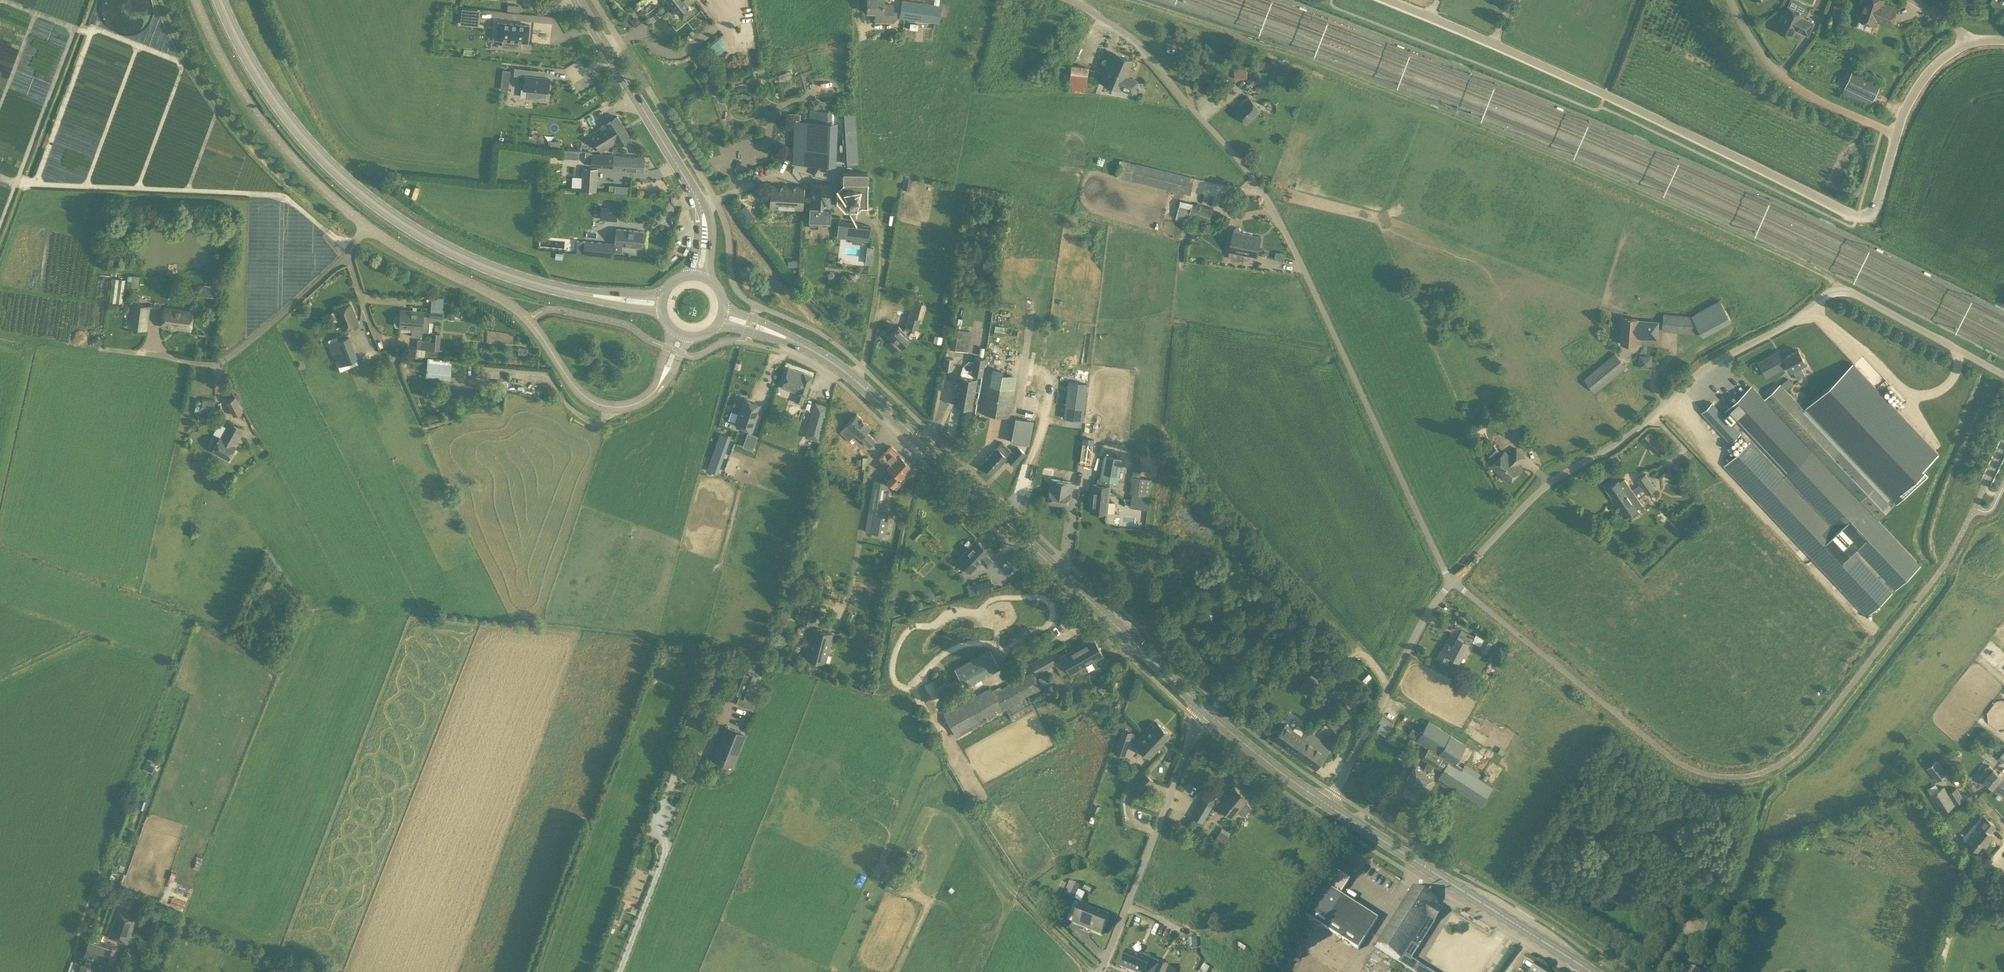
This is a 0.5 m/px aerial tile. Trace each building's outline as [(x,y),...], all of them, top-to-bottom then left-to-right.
[(104,0),(103,2),(103,4),(102,5),(102,7),(102,9),(102,11),(102,13),(103,14),(103,16),(104,18),(104,20),(105,21),(106,23),(107,24),(108,26),(109,27),(110,28),(111,29),(113,30),(114,31),(116,32),(118,33),(120,34),(121,34),(123,35),(125,35),(128,35),(130,35),(133,35),(135,34),(136,34),(138,33),(140,32),(141,31),(143,30),(144,29),(146,28),(148,26),(149,25),(150,23),(151,22),(151,20),(152,19),(153,17),(153,14),(154,13),(154,11),(154,8),(154,6),(153,4),(153,2),(152,0),(104,0)] [(682,16),(691,9),(688,6),(689,5),(688,4),(693,0),(669,0),(682,16)] [(866,10),(875,11),(888,11),(888,4),(883,4),(883,0),(867,0),(866,10)] [(941,6),(901,0),(899,16),(900,16),(899,20),(904,21),(904,17),(939,21),(941,6)] [(1777,30),(1792,37),(1795,29),(1808,35),(1813,23),(1805,19),(1809,11),(1805,10),(1807,5),(1797,0),(1791,0),(1784,14),(1782,13),(1779,20),(1781,21),(1777,30)] [(1855,27),(1871,32),(1874,24),(1875,25),(1878,18),(1892,23),(1897,8),(1883,4),(1884,0),(1864,0),(1857,19),(1858,19),(1855,27)] [(875,21),(892,21),(893,19),(897,19),(897,12),(893,12),(893,4),(888,4),(888,11),(875,11),(875,21)] [(479,10),(461,8),(460,23),(478,25),(479,10)] [(1834,9),(1831,16),(1837,19),(1840,11),(1834,9)] [(1931,24),(1934,19),(1929,16),(1926,21),(1931,24)] [(527,42),(529,25),(498,21),(496,39),(505,40),(504,46),(518,48),(519,41),(527,42)] [(720,35),(712,43),(721,52),(729,45),(720,35)] [(1099,80),(1119,89),(1120,88),(1131,93),(1136,81),(1125,76),(1131,60),(1113,52),(1106,67),(1105,67),(1099,80)] [(1088,67),(1071,65),(1068,91),(1085,93),(1088,67)] [(544,78),(532,76),(533,69),(514,67),(513,75),(525,76),(523,88),(528,88),(526,98),(545,100),(546,90),(547,90),(549,78),(544,78)] [(1235,79),(1248,78),(1246,69),(1234,71),(1235,79)] [(503,70),(502,80),(509,80),(510,71),(503,70)] [(1845,87),(1873,100),(1881,84),(1853,70),(1845,87)] [(1263,77),(1257,71),(1247,81),(1253,86),(1263,77)] [(1236,111),(1247,123),(1261,110),(1248,96),(1239,104),(1241,106),(1236,111)] [(832,113),(809,113),(809,121),(794,120),(793,163),(836,165),(838,122),(832,122),(832,113)] [(601,151),(616,142),(618,144),(630,137),(617,116),(601,126),(601,127),(590,134),(601,151)] [(842,132),(844,165),(858,164),(856,131),(842,132)] [(565,149),(564,157),(579,157),(579,149),(565,149)] [(643,157),(591,155),(590,166),(613,167),(613,170),(643,171),(643,157)] [(1170,188),(1190,193),(1194,178),(1120,160),(1117,175),(1170,188)] [(596,169),(583,168),(582,183),(595,184),(596,169)] [(867,172),(842,172),(842,192),(842,198),(845,204),(852,204),(853,204),(856,205),(866,205),(867,172)] [(820,208),(821,184),(810,183),(809,214),(816,215),(816,208),(820,208)] [(609,184),(609,188),(615,188),(615,192),(629,192),(630,185),(609,184)] [(769,208),(803,210),(804,186),(771,184),(769,208)] [(831,216),(832,184),(821,184),(820,208),(816,208),(816,215),(809,214),(808,223),(810,223),(810,227),(818,227),(817,231),(829,232),(829,224),(830,224),(831,216)] [(1213,209),(1181,200),(1176,218),(1188,221),(1189,220),(1210,225),(1211,221),(1210,220),(1213,209)] [(749,220),(754,216),(745,204),(741,207),(749,220)] [(601,218),(606,219),(616,220),(617,210),(602,209),(601,218)] [(868,239),(869,229),(847,225),(846,236),(853,237),(853,242),(860,243),(861,238),(868,239)] [(1257,256),(1261,236),(1241,233),(1241,230),(1240,228),(1236,227),(1234,229),(1234,231),(1233,231),(1229,251),(1230,251),(1229,256),(1231,259),(1239,261),(1243,258),(1244,254),(1244,256),(1245,258),(1249,259),(1251,258),(1251,255),(1257,256)] [(614,251),(622,252),(622,245),(641,247),(643,232),(615,229),(614,243),(584,241),(577,240),(576,253),(613,257),(614,251)] [(138,289),(140,276),(133,275),(133,276),(128,275),(126,288),(138,289)] [(122,303),(126,279),(113,277),(110,301),(122,303)] [(201,295),(216,297),(218,287),(202,286),(201,295)] [(432,297),(430,322),(442,323),(442,319),(444,298),(432,297)] [(147,329),(150,305),(140,304),(141,300),(126,298),(126,303),(131,304),(128,327),(147,329)] [(1663,325),(1663,331),(1702,334),(1703,336),(1731,321),(1720,300),(1692,315),(1692,316),(1664,314),(1663,325)] [(899,325),(889,336),(901,346),(910,335),(909,334),(914,329),(918,330),(920,319),(921,319),(925,304),(912,301),(906,326),(903,329),(899,325)] [(335,309),(342,328),(357,322),(350,303),(335,309)] [(191,329),(193,310),(163,307),(161,326),(191,329)] [(422,328),(424,311),(401,309),(400,317),(396,317),(395,319),(394,323),(396,326),(412,327),(411,336),(422,337),(422,328)] [(1636,344),(1636,338),(1658,340),(1659,321),(1638,319),(1623,318),(1621,343),(1636,344)] [(994,335),(1003,337),(1005,327),(995,326),(994,335)] [(968,352),(971,332),(949,328),(948,336),(951,337),(949,349),(968,352)] [(441,333),(431,332),(431,341),(418,340),(416,356),(425,357),(425,356),(438,357),(439,350),(440,350),(441,333)] [(358,359),(350,336),(340,340),(339,337),(328,341),(329,343),(327,344),(329,349),(330,348),(338,367),(339,366),(341,371),(358,364),(356,360),(358,359)] [(1805,362),(1798,349),(1784,357),(1785,358),(1781,360),(1776,352),(1757,364),(1766,378),(1785,366),(1788,364),(1791,370),(1792,369),(1798,379),(1806,375),(1800,365),(1805,362)] [(1625,366),(1615,353),(1584,378),(1595,391),(1625,366)] [(1652,367),(1653,354),(1640,354),(1640,367),(1652,367)] [(971,407),(976,379),(977,375),(982,376),(986,359),(974,356),(971,373),(961,371),(960,376),(959,376),(954,404),(971,407)] [(452,360),(428,357),(426,377),(450,380),(451,372),(453,372),(454,367),(451,367),(452,360)] [(952,371),(954,359),(944,358),(943,370),(952,371)] [(787,367),(781,387),(797,392),(794,402),(802,404),(812,375),(803,372),(803,373),(787,367)] [(986,367),(982,386),(984,386),(979,412),(984,413),(984,414),(1005,418),(1005,417),(1008,417),(1010,414),(1017,378),(1001,375),(1002,370),(986,367)] [(1729,383),(1713,397),(1753,439),(1724,466),(1868,617),(1921,566),(1878,520),(1895,503),(1806,411),(1786,390),(1793,384),(1788,378),(1781,384),(1764,400),(1812,450),(1802,460),(1729,383)] [(1068,381),(1064,418),(1083,421),(1087,383),(1068,381)] [(226,401),(233,415),(243,410),(235,396),(226,401)] [(752,430),(761,405),(744,399),(735,423),(752,430)] [(215,402),(203,400),(201,412),(213,414),(215,402)] [(1731,443),(1741,433),(1712,402),(1702,412),(1731,443)] [(868,446),(875,440),(866,431),(870,427),(856,413),(839,431),(849,441),(855,434),(868,446)] [(818,440),(824,419),(811,416),(806,437),(818,440)] [(1015,418),(1010,442),(1029,445),(1034,421),(1015,418)] [(212,450),(229,459),(236,445),(244,430),(228,421),(220,437),(219,436),(212,450)] [(1474,430),(1480,442),(1489,438),(1483,425),(1474,430)] [(1517,440),(1524,434),(1519,428),(1512,433),(1517,440)] [(707,469),(718,473),(729,435),(719,432),(707,469)] [(1650,432),(1645,436),(1658,449),(1662,445),(1650,432)] [(752,449),(757,436),(747,433),(743,446),(752,449)] [(1078,463),(1090,464),(1094,439),(1082,437),(1078,463)] [(981,464),(992,474),(1006,458),(1014,466),(1026,453),(1018,446),(1013,452),(1002,441),(981,464)] [(1492,458),(1499,451),(1494,445),(1487,452),(1492,458)] [(909,474),(906,471),(911,466),(891,446),(879,458),(892,470),(885,478),(895,488),(909,474)] [(1504,451),(1491,464),(1508,482),(1522,468),(1517,463),(1524,456),(1516,448),(1509,455),(1504,451)] [(1118,482),(1122,458),(1104,455),(1099,478),(1118,482)] [(1665,474),(1671,480),(1677,475),(1671,469),(1665,474)] [(1637,480),(1647,495),(1657,488),(1646,473),(1637,480)] [(1132,476),(1130,493),(1133,494),(1149,496),(1152,479),(1132,476)] [(1047,503),(1067,506),(1071,481),(1050,478),(1047,503)] [(1619,511),(1624,518),(1631,513),(1633,516),(1640,512),(1638,509),(1643,505),(1625,479),(1620,482),(1618,480),(1606,488),(1615,502),(1614,502),(1614,503),(1610,506),(1615,514),(1619,511)] [(873,480),(865,532),(885,535),(888,513),(883,512),(887,483),(873,480)] [(1089,511),(1106,513),(1106,512),(1114,513),(1115,503),(1108,502),(1110,485),(1092,483),(1089,511)] [(1149,496),(1133,494),(1131,508),(1148,510),(1149,496)] [(191,526),(189,536),(194,538),(197,528),(191,526)] [(1681,531),(1676,536),(1680,540),(1686,535),(1681,531)] [(957,560),(960,563),(960,564),(967,570),(967,569),(971,572),(981,561),(987,567),(992,561),(986,555),(989,553),(982,547),(983,546),(979,542),(978,542),(976,541),(957,560)] [(990,579),(975,583),(975,584),(967,587),(969,596),(993,590),(990,579)] [(804,601),(799,621),(815,625),(820,605),(804,601)] [(813,628),(806,657),(824,661),(831,633),(813,628)] [(1437,656),(1447,661),(1450,655),(1459,660),(1468,642),(1471,644),(1475,636),(1462,629),(1459,636),(1458,635),(1453,645),(1446,641),(1441,650),(1440,649),(1437,656)] [(1069,674),(1103,655),(1092,637),(1059,656),(1069,674)] [(1479,649),(1487,653),(1493,642),(1485,638),(1479,649)] [(990,648),(954,668),(965,687),(1000,667),(990,648)] [(1049,652),(1030,663),(1037,674),(1056,663),(1049,652)] [(751,698),(760,676),(744,670),(735,692),(740,694),(736,704),(753,710),(757,701),(751,698)] [(943,713),(955,735),(1005,707),(1012,721),(1034,709),(1027,695),(1040,688),(1030,671),(1001,688),(1000,686),(992,690),(991,687),(943,713)] [(931,680),(941,698),(953,691),(944,673),(931,680)] [(1042,685),(1048,682),(1045,674),(1039,677),(1042,685)] [(1312,686),(1304,680),(1302,684),(1309,690),(1312,686)] [(1099,691),(1106,686),(1103,682),(1096,687),(1099,691)] [(1317,708),(1323,713),(1332,702),(1326,697),(1317,708)] [(1346,722),(1349,718),(1339,712),(1337,717),(1346,722)] [(1387,731),(1388,731),(1389,731),(1394,723),(1384,717),(1382,716),(1379,721),(1381,722),(1379,726),(1377,729),(1385,734),(1387,731)] [(1329,724),(1341,733),(1347,725),(1341,720),(1340,721),(1337,719),(1336,721),(1333,719),(1329,724)] [(1134,743),(1150,757),(1159,747),(1158,745),(1169,734),(1156,721),(1145,733),(1144,732),(1134,743)] [(1405,780),(1423,792),(1434,775),(1429,772),(1434,765),(1442,771),(1439,777),(1481,804),(1492,787),(1455,763),(1466,745),(1429,721),(1422,733),(1413,728),(1409,734),(1430,747),(1423,758),(1428,762),(1424,769),(1416,764),(1405,780)] [(1316,767),(1331,746),(1307,729),(1306,730),(1297,724),(1294,729),(1286,723),(1275,738),(1316,767)] [(725,724),(709,764),(730,773),(746,733),(725,724)] [(1122,729),(1117,745),(1126,748),(1131,732),(1122,729)] [(155,762),(147,758),(143,768),(152,771),(155,762)] [(1927,768),(1938,781),(1947,773),(1936,760),(1927,768)] [(2002,776),(1990,766),(1980,776),(1983,779),(1992,787),(2003,794),(2003,779),(2001,777),(2002,776)] [(1145,773),(1135,783),(1143,791),(1153,780),(1145,773)] [(1926,788),(1929,793),(1939,788),(1936,783),(1926,788)] [(1234,786),(1219,804),(1233,816),(1237,811),(1242,815),(1245,815),(1251,808),(1251,806),(1246,801),(1248,798),(1234,786)] [(1941,813),(1963,799),(1956,787),(1948,792),(1944,786),(1930,795),(1941,813)] [(1203,823),(1217,799),(1205,793),(1192,816),(1203,823)] [(1989,832),(1995,825),(1985,816),(1976,826),(1979,828),(1968,841),(1980,851),(1993,835),(1989,832)] [(1350,879),(1334,869),(1304,916),(1358,950),(1378,919),(1341,894),(1350,879)] [(737,887),(744,888),(748,873),(741,871),(737,887)] [(883,889),(884,889),(898,896),(904,882),(893,876),(889,885),(887,884),(885,883),(883,889)] [(1074,901),(1081,886),(1070,881),(1063,895),(1074,901)] [(1063,895),(1067,885),(1063,883),(1059,893),(1063,895)] [(1436,921),(1433,919),(1440,908),(1435,905),(1437,901),(1414,886),(1376,947),(1402,963),(1416,971),(1434,971),(1412,959),(1436,921)] [(1102,934),(1109,916),(1080,904),(1073,923),(1102,934)] [(118,908),(108,937),(126,943),(130,933),(131,934),(138,915),(118,908)] [(1686,923),(1699,920),(1697,910),(1684,913),(1686,923)] [(90,940),(89,939),(85,952),(96,955),(95,959),(105,962),(110,946),(99,943),(102,933),(93,930),(90,940)] [(1190,938),(1190,947),(1198,946),(1197,938),(1190,938)] [(1232,948),(1236,950),(1234,952),(1239,956),(1241,953),(1243,954),(1247,948),(1246,948),(1236,941),(1232,948)] [(1317,965),(1330,971),(1339,971),(1346,958),(1327,948),(1317,965)] [(1121,967),(1134,971),(1156,971),(1160,963),(1151,959),(1151,958),(1150,957),(1145,955),(1143,955),(1143,956),(1128,950),(1121,967)] [(100,971),(102,971),(105,962),(95,959),(96,955),(85,952),(81,966),(100,971)] [(1704,962),(1692,955),(1685,966),(1689,969),(1687,971),(1698,971),(1704,962)] [(1536,962),(1530,971),(1551,971),(1536,962)] [(1200,970),(1204,971),(1207,971),(1210,967),(1204,964),(1200,970)]
